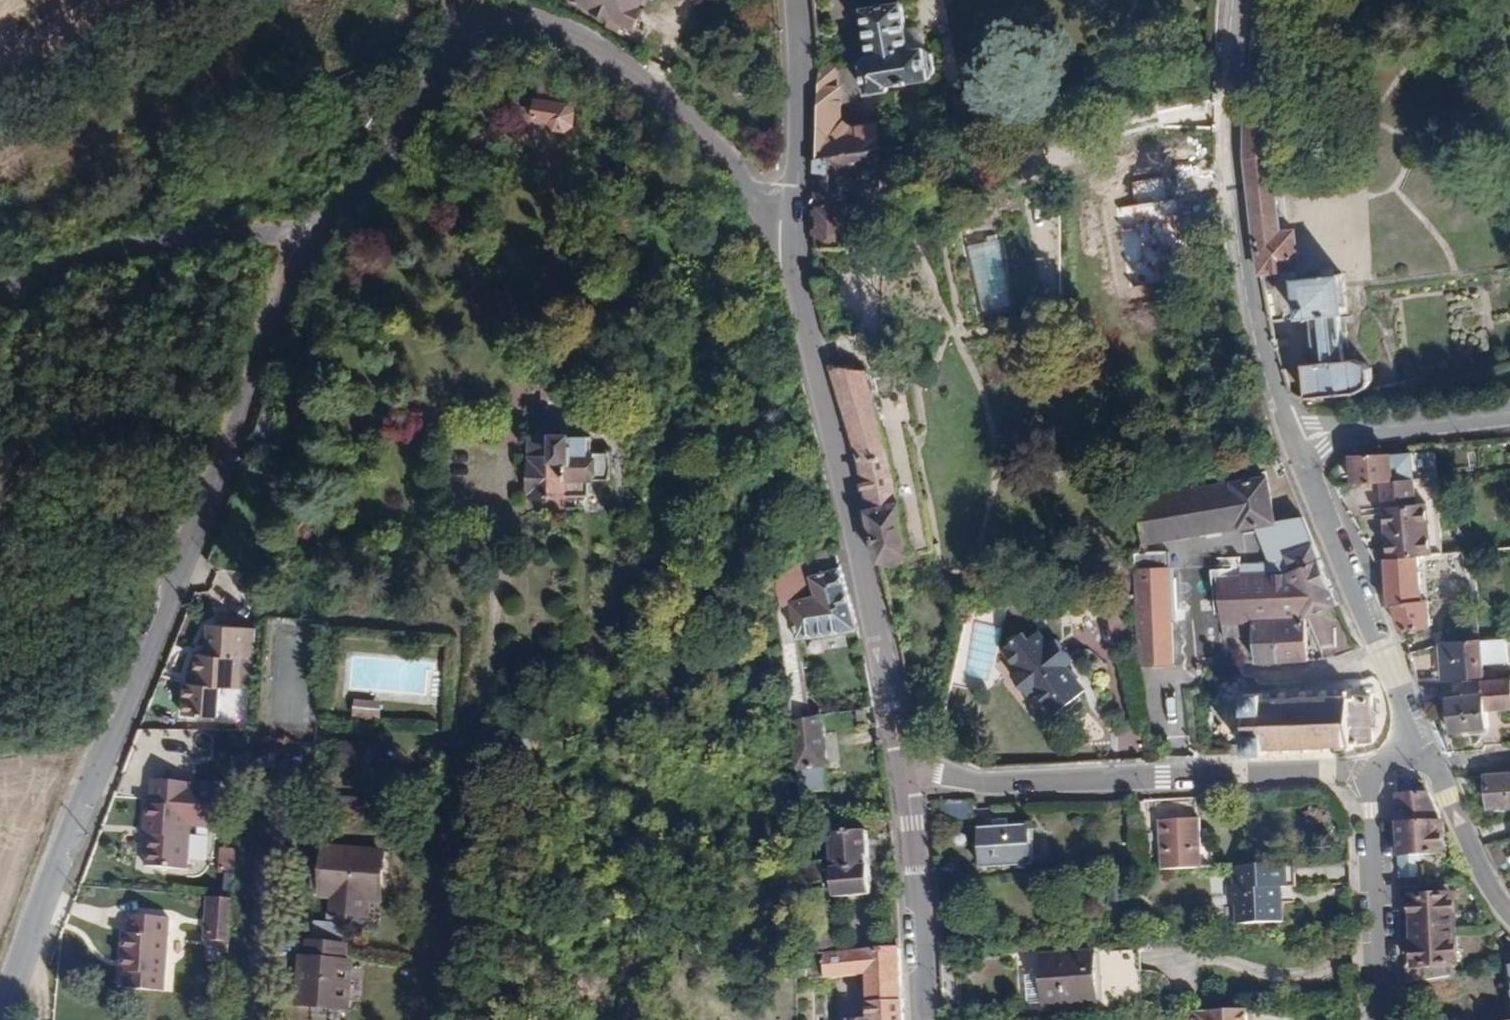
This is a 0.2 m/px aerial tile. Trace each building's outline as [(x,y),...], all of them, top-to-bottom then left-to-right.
[(577,5),(640,33),(655,0),(579,0),(577,5)] [(867,41),(860,42),(868,96),(940,85),(935,49),(910,53),(902,3),(862,9),(867,41)] [(822,87),(819,163),(876,155),(874,131),(844,133),(841,125),(842,83),(822,87)] [(537,122),(537,130),(567,134),(567,139),(583,141),(597,120),(586,101),(572,100),(571,101),(567,101),(568,94),(557,92),(557,96),(552,96),(551,97),(550,100),(541,100),(541,106),(536,108),(534,111),(534,117),(537,122)] [(1257,233),(1265,277),(1293,275),(1288,237),(1281,237),(1277,206),(1274,175),(1272,126),(1248,127),(1250,176),(1253,205),(1257,233)] [(819,163),(820,251),(850,250),(851,204),(864,182),(891,177),(889,153),(876,155),(819,163)] [(983,311),(1011,304),(996,239),(968,245),(983,311)] [(1305,365),(1307,399),(1369,394),(1368,386),(1374,386),(1373,363),(1351,365),(1347,314),(1352,314),(1349,277),(1296,281),(1299,323),(1310,322),(1314,365),(1305,365)] [(870,368),(831,363),(870,498),(864,500),(877,562),(914,555),(870,368)] [(535,436),(531,496),(572,499),(573,484),(594,486),(597,441),(535,436)] [(1382,484),(1393,483),(1392,456),(1350,458),(1351,486),(1382,484)] [(1143,496),(1145,540),(1276,521),(1268,473),(1143,496)] [(1386,550),(1439,548),(1436,485),(1416,485),(1416,481),(1393,483),(1382,484),(1386,550)] [(776,571),(779,648),(856,633),(836,545),(794,557),(776,571)] [(1386,550),(1383,550),(1384,590),(1394,597),(1402,622),(1434,622),(1434,594),(1423,594),(1423,561),(1431,560),(1431,554),(1449,554),(1449,547),(1439,548),(1386,550)] [(1253,553),(1218,555),(1222,633),(1246,633),(1247,658),(1316,655),(1315,613),(1344,602),(1320,548),(1292,558),(1253,561),(1253,553)] [(1132,552),(1136,664),(1171,663),(1169,568),(1165,568),(1165,551),(1132,552)] [(987,687),(993,626),(963,623),(956,684),(987,687)] [(1016,627),(996,643),(1013,663),(1005,670),(1023,691),(1031,684),(1052,709),(1082,684),(1060,658),(1067,653),(1050,632),(1043,639),(1031,625),(1021,633),(1016,627)] [(185,684),(182,714),(216,717),(219,686),(238,688),(240,658),(255,659),(257,632),(210,628),(207,655),(197,654),(194,684),(185,684)] [(1443,642),(1446,677),(1481,675),(1485,674),(1484,663),(1508,661),(1506,637),(1443,642)] [(1449,728),(1484,726),(1483,703),(1509,702),(1509,673),(1485,674),(1481,675),(1482,691),(1448,693),(1449,728)] [(1347,754),(1356,754),(1360,752),(1360,749),(1374,747),(1371,694),(1357,695),(1357,692),(1345,692),(1345,696),(1333,696),(1333,693),(1322,693),(1322,697),(1313,697),(1313,694),(1302,694),(1302,698),(1291,698),(1291,694),(1280,695),(1280,700),(1266,700),(1266,697),(1247,697),(1247,760),(1272,760),(1272,753),(1284,753),(1284,758),(1296,758),(1296,752),(1306,752),(1306,757),(1319,757),(1319,751),(1326,751),(1326,756),(1336,756),(1336,751),(1347,750),(1347,754)] [(819,723),(794,726),(802,803),(827,801),(819,723)] [(1457,774),(1469,810),(1509,807),(1509,771),(1457,774)] [(148,834),(145,868),(188,872),(191,831),(212,833),(216,795),(193,793),(194,788),(153,784),(150,810),(145,809),(143,833),(148,834)] [(1423,786),(1394,793),(1396,818),(1434,816),(1438,816),(1423,786)] [(340,795),(337,809),(360,814),(364,800),(340,795)] [(1436,853),(1434,816),(1396,818),(1398,855),(1436,853)] [(1155,823),(1157,872),(1199,870),(1197,821),(1155,823)] [(973,832),(974,868),(1020,867),(1019,831),(973,832)] [(829,837),(834,897),(870,894),(864,834),(829,837)] [(339,861),(306,858),(302,894),(320,895),(320,900),(329,901),(327,919),(355,922),(357,904),(372,906),(376,861),(340,857),(339,861)] [(1222,869),(1223,887),(1216,886),(1217,902),(1224,909),(1225,927),(1270,925),(1269,892),(1276,892),(1275,867),(1222,869)] [(1459,884),(1410,889),(1417,969),(1402,970),(1403,980),(1462,975),(1455,902),(1461,901),(1459,884)] [(897,950),(836,952),(834,897),(813,898),(816,978),(855,976),(856,1019),(900,1019),(897,950)] [(206,900),(202,941),(229,943),(232,903),(206,900)] [(125,938),(122,963),(128,964),(124,991),(162,996),(172,926),(134,921),(131,938),(125,938)] [(341,923),(315,921),(314,936),(340,938),(341,923)] [(295,966),(291,1011),(332,1014),(334,991),(339,991),(341,969),(333,968),(335,949),(304,947),(302,967),(295,966)] [(1103,957),(1105,1005),(1141,1003),(1140,956),(1103,957)] [(1040,959),(1041,1006),(1093,1005),(1092,958),(1040,959)]
